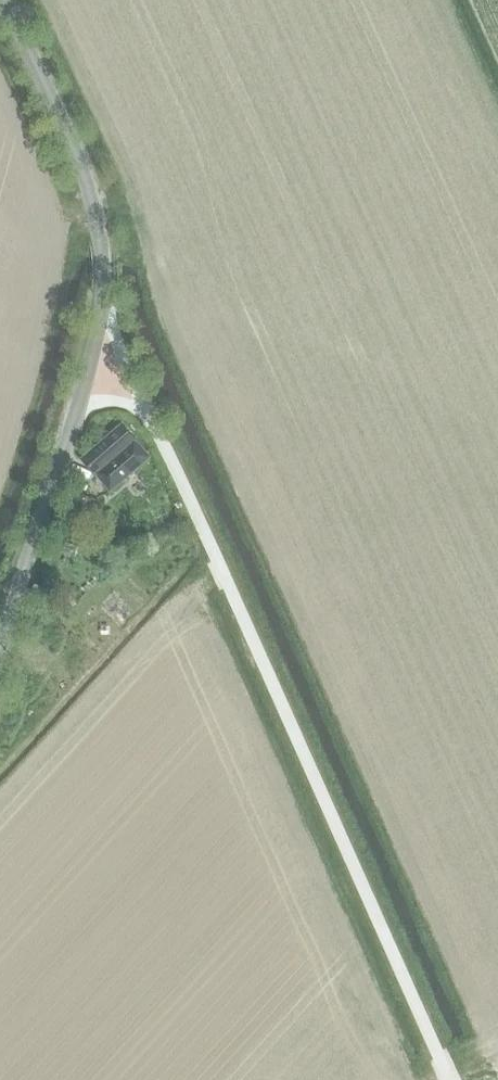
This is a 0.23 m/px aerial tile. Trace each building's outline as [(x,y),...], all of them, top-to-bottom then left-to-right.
[(108,489),(146,458),(120,428),(83,459),(108,489)]
